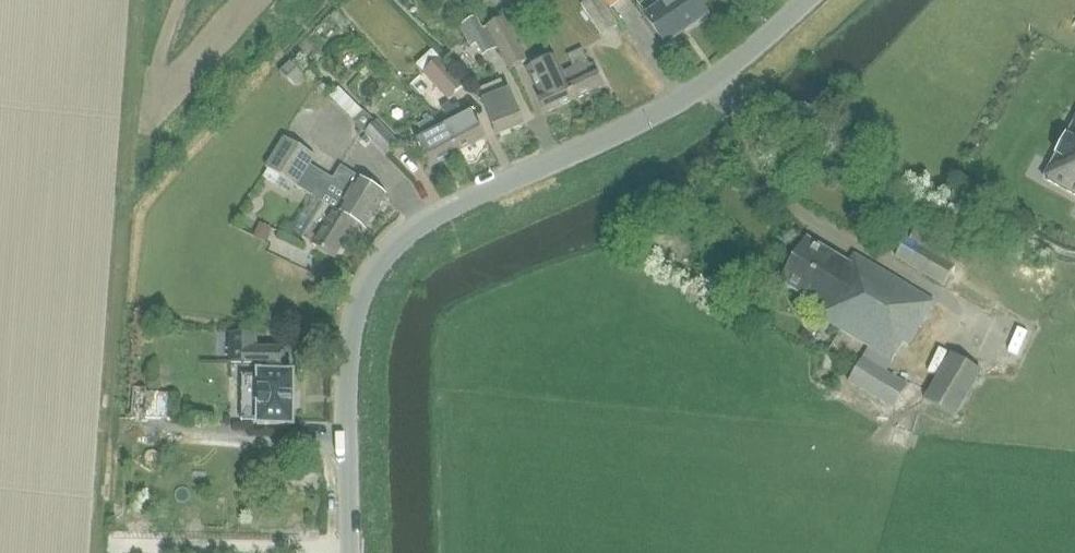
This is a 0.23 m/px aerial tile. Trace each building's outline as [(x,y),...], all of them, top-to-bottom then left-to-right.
[(589,1),(581,6),(601,37),(618,26),(602,0),(590,0),(589,1)] [(608,9),(621,0),(602,0),(608,9)] [(698,0),(673,0),(647,18),(666,44),(708,14),(698,0)] [(483,29),(476,16),(459,26),(470,48),(475,45),(482,57),(497,49),(486,27),(483,29)] [(486,27),(495,44),(510,70),(528,61),(504,17),(486,27)] [(572,67),(567,70),(567,71),(565,72),(577,100),(604,87),(595,67),(594,67),(593,64),(589,66),(581,48),(566,55),(572,67)] [(577,100),(565,72),(567,71),(567,70),(563,71),(555,55),(526,68),(534,85),(530,87),(543,116),(577,100)] [(439,57),(430,65),(422,73),(448,100),(465,84),(439,57)] [(305,76),(289,61),(278,73),(294,88),(305,76)] [(511,89),(506,91),(501,81),(478,90),(482,101),(484,101),(498,134),(526,122),(511,89)] [(377,120),(375,122),(364,111),(362,111),(339,87),(329,97),(352,120),(352,121),(363,133),(386,156),(398,143),(377,120)] [(449,121),(444,124),(458,152),(486,137),(471,110),(464,113),(460,105),(453,108),(451,103),(445,106),(448,110),(444,113),(449,121)] [(431,167),(458,152),(444,124),(439,127),(434,119),(430,120),(428,116),(422,119),(425,124),(420,126),(424,135),(416,139),(431,167)] [(1043,178),(1074,195),(1074,119),(1066,136),(1065,135),(1055,155),(1056,155),(1043,178)] [(366,146),(370,142),(364,136),(360,141),(366,146)] [(265,167),(267,169),(262,177),(289,194),(294,186),(323,204),(302,238),(335,258),(356,224),(365,229),(386,195),(342,168),(335,181),(310,166),(315,156),(284,138),(265,167)] [(272,229),(255,221),(251,229),(247,227),(244,232),(266,242),(272,229)] [(961,255),(915,228),(909,239),(906,237),(893,258),(942,288),(961,255)] [(815,319),(867,349),(847,383),(893,410),(906,388),(884,375),(900,348),(905,351),(933,303),(852,257),(847,264),(807,241),(781,285),(821,309),(815,319)] [(259,365),(258,334),(229,334),(228,365),(259,365)] [(950,353),(924,399),(954,418),(982,373),(950,353)] [(265,362),(266,405),(291,406),(291,361),(265,362)] [(146,389),(131,388),(129,414),(144,415),(146,389)] [(168,393),(147,392),(145,418),(167,419),(168,393)]
